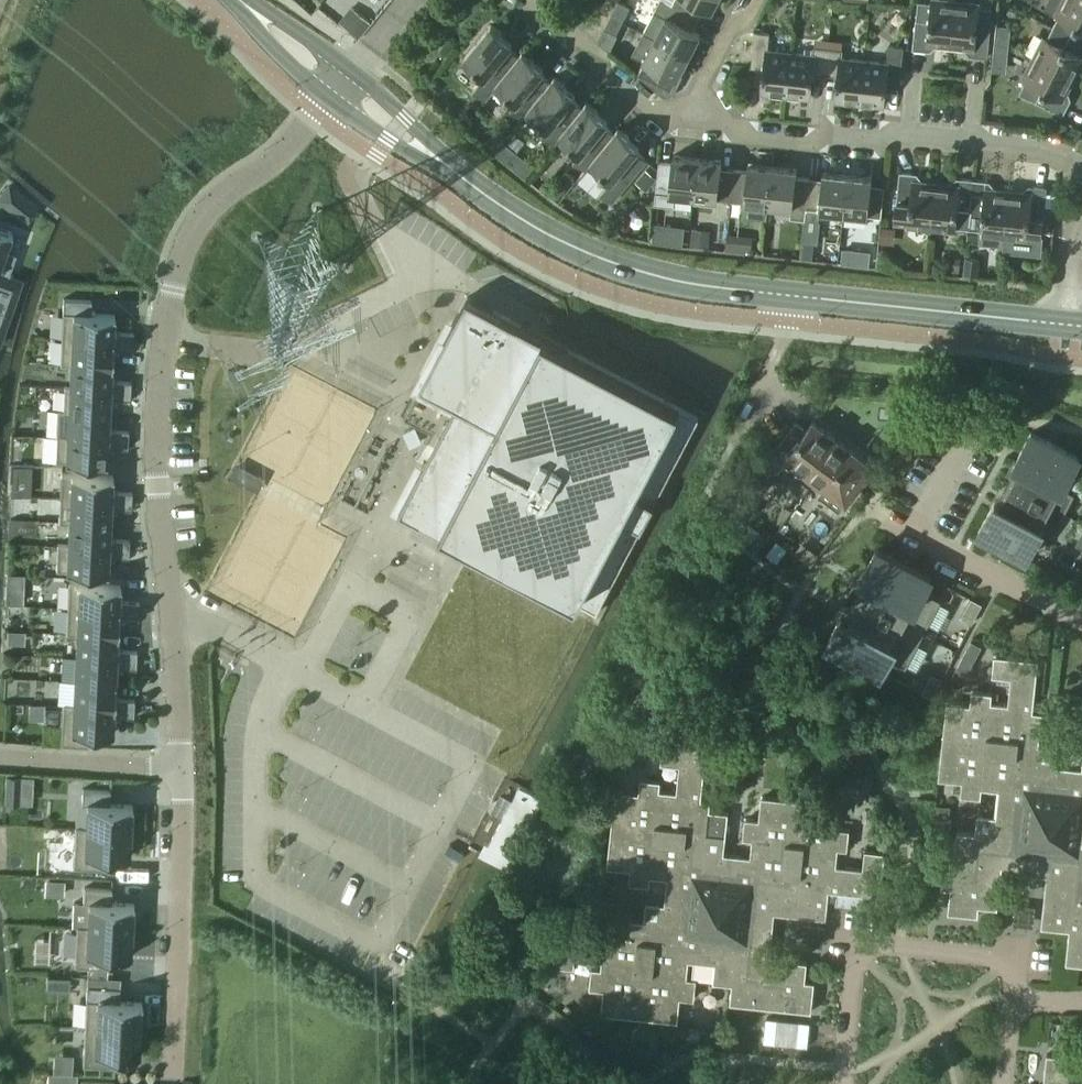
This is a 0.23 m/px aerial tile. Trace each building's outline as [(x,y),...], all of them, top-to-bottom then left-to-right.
[(630,6),(618,0),(604,28),(616,34),(630,6)] [(644,32),(655,37),(655,38),(689,55),(700,33),(693,30),(699,18),(672,4),(664,0),(660,0),(644,32)] [(672,4),(699,18),(705,6),(712,10),(717,0),(674,0),(672,4)] [(956,0),(952,0),(932,0),(932,2),(918,0),(916,18),(913,49),(928,51),(929,44),(951,46),(956,0)] [(979,3),(956,0),(951,46),(973,48),(972,55),(988,57),(991,26),(992,8),(979,7),(979,3)] [(1047,4),(1048,9),(1056,12),(1055,13),(1059,15),(1053,26),(1081,41),(1081,0),(1049,0),(1047,4)] [(485,99),(496,85),(519,56),(509,47),(513,42),(491,25),(463,59),(484,75),(473,89),(485,99)] [(1053,26),(1047,38),(1044,36),(1033,57),(1074,78),(1081,62),(1081,41),(1053,26)] [(786,95),(790,52),(768,50),(770,33),(755,31),(751,66),(764,68),(762,92),(786,95)] [(655,38),(655,37),(644,32),(632,54),(678,77),(689,55),(655,38)] [(887,63),(864,60),(860,103),(884,105),(886,81),(900,82),(903,47),(889,46),(887,63)] [(813,55),(790,52),(786,95),(810,97),(812,73),(826,74),(828,48),(814,47),(813,55)] [(860,103),(864,60),(842,58),(843,50),(828,48),(826,74),(838,76),(836,100),(860,103)] [(522,118),(528,111),(551,82),(551,81),(540,73),(545,68),(523,50),(519,56),(496,85),(516,101),(510,108),(522,118)] [(1074,78),(1033,57),(1022,78),(1026,80),(1019,92),(1036,100),(1035,101),(1063,115),(1070,101),(1064,98),(1074,78)] [(528,111),(547,127),(542,134),(554,144),(560,137),(559,136),(583,108),(582,107),(572,99),(576,94),(555,76),(551,81),(551,82),(528,111)] [(560,137),(579,153),(573,160),(586,170),(591,163),(591,162),(615,134),(614,133),(604,125),(608,120),(586,102),(582,107),(583,108),(559,136),(560,137)] [(585,169),(580,176),(600,192),(612,202),(647,160),(635,151),(640,146),(618,128),(614,133),(615,134),(591,162),(591,163),(586,170),(585,169)] [(659,161),(654,203),(674,205),(676,194),(693,196),(698,158),(673,155),(672,163),(659,161)] [(698,158),(693,196),(731,200),(734,170),(721,168),(722,161),(698,158)] [(734,170),(731,200),(744,202),(742,215),(767,218),(769,204),(773,166),(748,164),(747,171),(734,170)] [(797,169),(773,166),(769,204),(791,207),(790,218),(805,220),(806,208),(807,209),(807,208),(806,208),(810,178),(796,176),(797,169)] [(807,209),(844,213),(848,175),(823,172),(822,179),(810,178),(806,208),(807,208),(807,209)] [(908,226),(932,228),(936,183),(914,180),(915,173),(900,172),(896,202),(897,203),(895,221),(909,222),(908,226)] [(848,175),(844,213),(881,217),(885,186),(871,185),(872,177),(848,175)] [(936,183),(932,228),(955,231),(955,227),(969,228),(974,179),(959,178),(958,185),(936,183)] [(974,179),(969,228),(982,230),(980,242),(1004,245),(1005,236),(1004,236),(1009,190),(987,188),(988,181),(974,179)] [(1004,245),(1003,251),(1040,254),(1042,236),(1044,218),(1047,187),(1032,185),(1031,193),(1009,190),(1004,236),(1005,236),(1004,245)] [(21,279),(7,274),(14,255),(4,251),(10,233),(11,233),(11,232),(0,228),(0,340),(21,279)] [(812,260),(814,243),(803,241),(801,258),(812,260)] [(431,430),(391,505),(596,612),(699,418),(467,297),(405,416),(431,430)] [(63,299),(61,339),(133,342),(133,333),(119,333),(113,332),(113,329),(114,316),(114,315),(90,314),(91,300),(63,299)] [(61,339),(60,363),(111,366),(112,353),(112,350),(118,350),(132,351),(133,342),(61,339)] [(60,363),(60,365),(70,365),(69,387),(64,386),(64,388),(130,391),(131,382),(117,381),(110,381),(110,378),(111,366),(60,363)] [(57,410),(57,412),(109,414),(109,402),(109,399),(116,399),(130,400),(130,391),(64,388),(63,410),(57,410)] [(57,412),(56,436),(128,440),(128,431),(114,430),(108,430),(108,426),(109,414),(57,412)] [(776,448),(769,458),(781,467),(800,481),(807,473),(825,486),(818,495),(840,511),(846,502),(860,484),(874,466),(813,421),(807,430),(796,422),(791,429),(776,448)] [(1019,466),(1009,485),(1064,514),(1075,493),(1064,487),(1079,458),(1031,432),(1015,464),(1019,466)] [(56,436),(55,461),(106,464),(107,462),(106,462),(107,451),(107,447),(114,448),(127,449),(128,440),(56,436)] [(237,465),(229,479),(256,493),(264,479),(237,465)] [(61,473),(59,498),(131,502),(132,493),(118,492),(111,492),(111,488),(112,477),(113,476),(61,473)] [(1064,514),(1009,485),(999,504),(995,501),(978,532),(1026,558),(1042,529),(1053,535),(1064,514)] [(758,509),(743,497),(741,496),(739,498),(733,506),(750,519),(758,509)] [(59,498),(58,522),(109,524),(110,513),(110,510),(117,510),(131,511),(131,502),(59,498)] [(57,544),(57,546),(129,549),(129,540),(115,540),(109,539),(109,536),(109,524),(58,522),(58,523),(69,523),(68,545),(57,544)] [(802,542),(794,553),(811,566),(819,555),(802,542)] [(57,546),(56,570),(107,573),(107,572),(108,561),(108,557),(114,557),(128,558),(129,549),(57,546)] [(866,579),(856,597),(923,633),(941,600),(924,590),(931,577),(877,548),(862,577),(866,579)] [(68,583),(67,608),(139,612),(139,602),(125,602),(119,601),(119,598),(119,587),(120,587),(120,585),(68,583)] [(842,614),(827,643),(881,672),(889,658),(906,667),(923,633),(856,597),(846,616),(842,614)] [(971,598),(960,618),(972,624),(982,604),(971,598)] [(67,608),(65,634),(76,634),(117,636),(117,623),(118,619),(124,619),(138,620),(139,612),(67,608)] [(76,634),(75,657),(136,660),(137,651),(123,651),(116,650),(116,647),(117,636),(76,634)] [(939,779),(962,782),(961,796),(981,798),(982,788),(999,790),(996,817),(978,815),(976,834),(957,832),(953,869),(943,868),(941,889),(951,890),(948,913),(978,916),(979,906),(998,908),(1002,871),(1047,875),(1042,927),(1061,929),(1070,930),(1066,963),(1081,965),(1081,769),(1055,766),(1057,747),(1039,745),(1042,712),(1033,711),(1035,692),(1038,660),(995,655),(992,675),(1011,677),(1008,704),(991,702),(992,693),(972,691),(970,705),(947,702),(939,779)] [(61,657),(60,680),(74,681),(114,683),(115,671),(115,668),(122,668),(136,669),(136,660),(75,657),(61,657)] [(931,673),(921,692),(932,698),(943,679),(931,673)] [(74,681),(72,705),(134,708),(134,700),(120,699),(114,699),(114,695),(114,683),(74,681)] [(62,704),(60,745),(88,746),(88,733),(112,734),(112,733),(113,720),(113,717),(119,717),(133,718),(134,708),(72,705),(62,704)] [(546,906),(542,947),(556,949),(554,965),(575,967),(577,949),(603,951),(601,969),(592,968),(590,988),(604,989),(601,1013),(678,1021),(680,998),(694,999),(696,979),(687,978),(689,961),(715,964),(713,982),(732,984),(730,1003),(812,1012),(815,982),(805,981),(807,962),(770,958),(775,913),(826,918),(828,898),(835,899),(834,902),(863,905),(865,894),(881,896),(885,852),(865,850),(863,869),(836,866),(838,848),(848,849),(850,829),(836,828),(839,804),(762,796),(760,820),(745,818),(743,839),(753,840),(751,857),(724,854),(729,813),(710,811),(711,800),(702,799),(707,748),(663,743),(661,763),(680,765),(677,792),(660,790),(661,781),(641,779),(639,793),(616,790),(608,867),(631,869),(629,883),(650,885),(651,876),(668,878),(665,904),(646,902),(644,921),(612,918),(611,927),(581,924),(583,910),(546,906)] [(521,786),(484,856),(507,868),(544,798),(521,786)] [(75,827),(75,829),(130,832),(131,807),(132,807),(132,805),(109,804),(110,791),(82,789),(81,804),(87,804),(85,828),(75,827)] [(75,829),(73,868),(106,870),(106,857),(129,858),(129,856),(130,832),(75,829)] [(84,888),(83,903),(88,903),(87,927),(132,929),(133,905),(133,904),(111,903),(111,890),(84,888)] [(76,926),(74,967),(107,968),(108,955),(131,956),(131,955),(130,955),(132,929),(87,927),(76,926)] [(86,987),(84,1026),(140,1029),(141,1005),(141,1003),(119,1002),(119,989),(86,987)] [(84,1026),(82,1066),(115,1067),(116,1054),(139,1055),(139,1054),(138,1054),(140,1029),(84,1026)] [(1047,1054),(1043,1083),(1047,1083),(1081,1083),(1081,1058),(1047,1054)]
